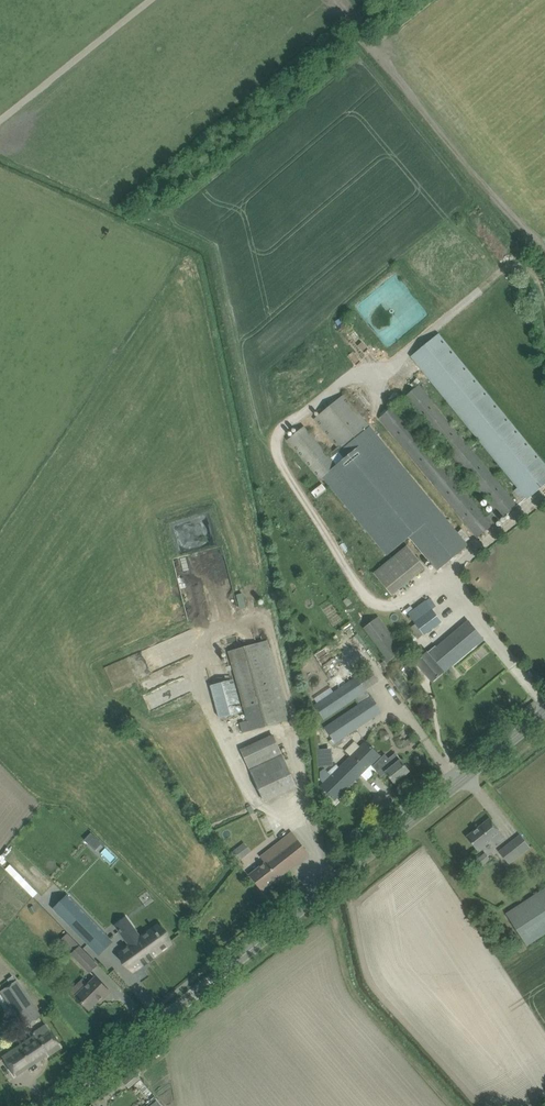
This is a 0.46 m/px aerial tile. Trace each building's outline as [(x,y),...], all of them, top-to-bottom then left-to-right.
[(438,334),(411,356),(512,478),(519,487),(515,490),(522,500),(526,496),(527,497),(544,482),(544,465),(438,334)] [(435,483),(471,528),(478,537),(517,505),(419,385),(404,397),(454,457),(444,466),(394,406),(380,418),(429,478),(427,480),(432,486),(435,483)] [(338,447),(328,455),(305,427),(288,440),(320,479),(323,477),(387,555),(410,536),(438,570),(468,545),(344,395),(315,418),(338,447)] [(310,492),(314,497),(322,490),(317,485),(310,492)] [(373,572),(393,595),(426,568),(407,544),(373,572)] [(246,608),(243,593),(237,594),(240,609),(246,608)] [(348,597),(343,600),(347,606),(352,602),(348,597)] [(442,622),(433,609),(437,606),(431,597),(426,600),(426,599),(408,612),(415,622),(424,635),(442,622)] [(364,627),(376,644),(387,658),(389,661),(401,652),(388,634),(376,618),(364,627)] [(471,623),(438,649),(436,646),(416,662),(433,681),(478,647),(473,640),(480,635),(471,623)] [(240,722),(243,733),(289,720),(267,640),(230,651),(249,720),(240,722)] [(370,668),(315,705),(324,719),(367,690),(365,687),(377,679),(370,668)] [(233,679),(210,685),(219,718),(242,711),(233,679)] [(379,691),(357,705),(325,727),(335,743),(389,707),(379,691)] [(273,734),(241,749),(265,801),(297,786),(273,734)] [(321,786),(327,792),(335,800),(381,755),(373,747),(376,744),(370,738),(321,786)] [(330,765),(330,747),(317,748),(318,765),(330,765)] [(372,765),(373,766),(377,771),(382,766),(395,783),(409,771),(400,760),(394,765),(385,754),(372,765)] [(468,837),(475,845),(478,850),(491,839),(495,843),(504,836),(490,819),(468,837)] [(91,832),(85,839),(88,843),(95,835),(91,832)] [(251,874),(256,881),(263,890),(309,853),(292,832),(262,856),(266,862),(251,874)] [(520,835),(509,844),(514,850),(504,857),(509,863),(530,847),(520,835)] [(472,863),(477,869),(490,859),(485,853),(472,863)] [(528,945),(544,934),(544,889),(507,913),(528,945)] [(52,907),(88,944),(102,930),(66,894),(52,907)] [(134,928),(124,936),(130,945),(120,952),(134,971),(143,964),(145,966),(149,963),(147,961),(149,959),(151,961),(154,959),(153,957),(171,944),(163,932),(160,934),(158,932),(154,927),(140,938),(134,928)] [(72,952),(71,953),(90,972),(97,964),(67,933),(60,940),(72,952)] [(6,979),(10,985),(0,991),(24,1028),(41,1017),(17,980),(16,981),(12,975),(6,979)] [(100,1003),(104,999),(111,992),(95,976),(75,995),(82,1002),(90,1010),(98,1002),(100,1003)] [(1,1057),(9,1067),(15,1076),(47,1055),(48,1056),(61,1047),(46,1024),(32,1033),(33,1035),(1,1057)] [(123,1082),(129,1088),(141,1078),(135,1072),(123,1082)] [(136,1084),(147,1097),(152,1092),(141,1079),(136,1084)]
